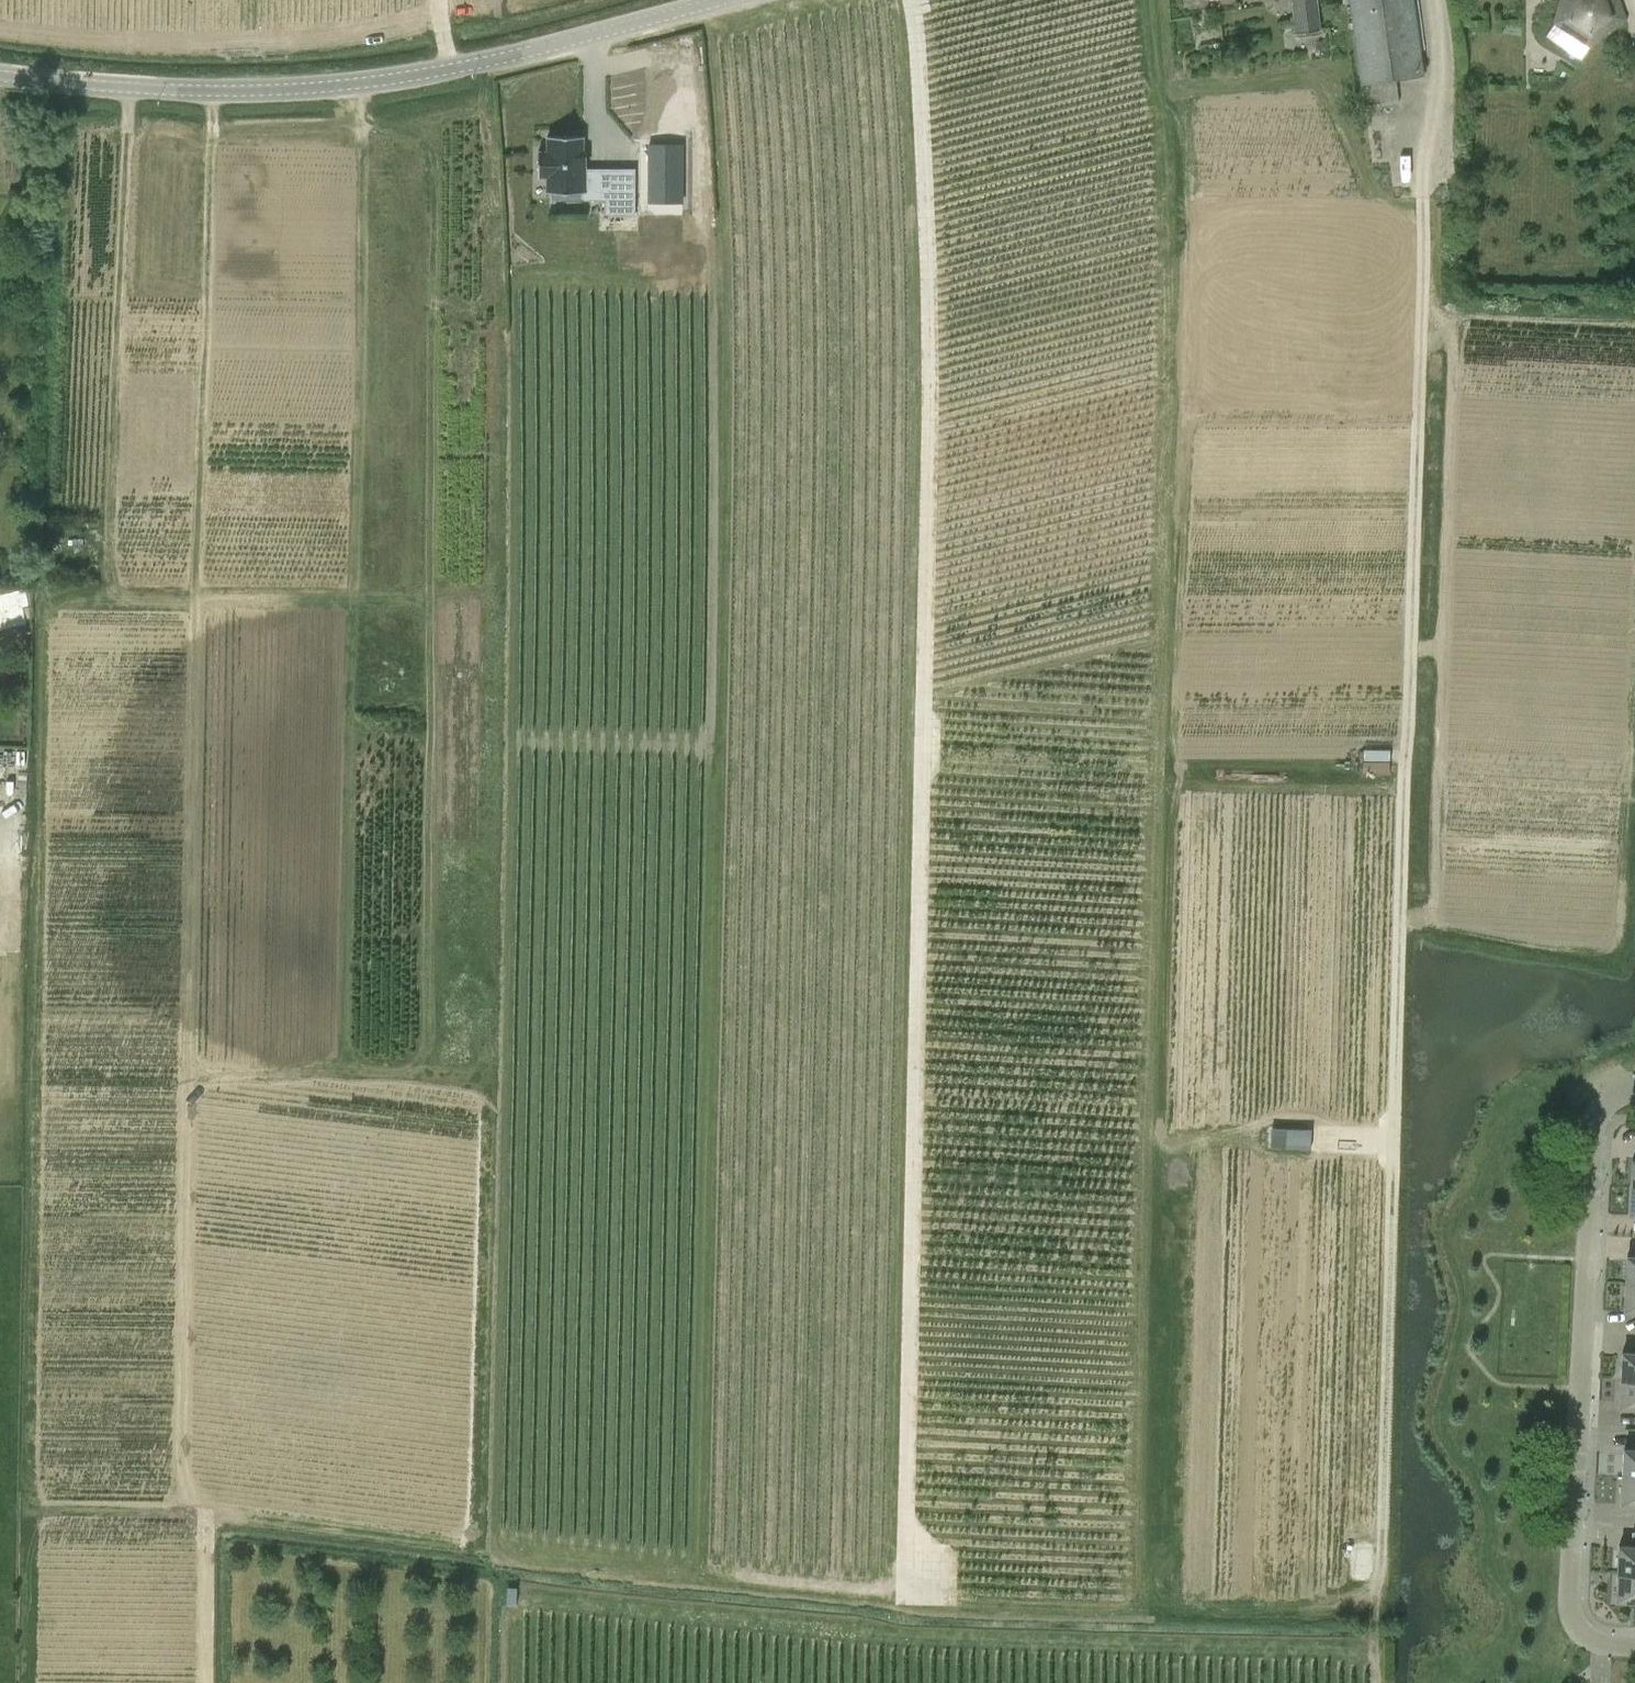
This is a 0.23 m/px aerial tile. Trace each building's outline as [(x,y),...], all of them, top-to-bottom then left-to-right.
[(1291,16),(1293,32),(1320,29),(1317,0),(1290,0),(1291,16)] [(1363,108),(1398,103),(1395,80),(1422,77),(1411,0),(1348,0),(1363,108)] [(1551,23),(1554,25),(1549,41),(1576,58),(1588,48),(1590,48),(1626,19),(1619,0),(1557,0),(1551,23)] [(585,192),(585,190),(607,190),(607,170),(585,169),(586,151),(583,151),(583,136),(547,136),(547,151),(538,151),(538,176),(547,176),(547,192),(585,192)] [(609,200),(609,215),(639,215),(639,200),(609,200)] [(627,219),(627,232),(641,232),(641,219),(627,219)] [(1299,1127),(1285,1127),(1285,1148),(1298,1148),(1299,1127)] [(1634,1283),(1634,1256),(1626,1255),(1625,1283),(1634,1283)] [(1625,1283),(1623,1310),(1634,1311),(1634,1283),(1625,1283)] [(1634,1380),(1634,1352),(1621,1352),(1620,1379),(1634,1380)] [(1620,1379),(1618,1407),(1634,1408),(1634,1380),(1620,1379)] [(1622,1476),(1634,1477),(1634,1449),(1623,1449),(1622,1476)] [(1622,1476),(1620,1504),(1634,1505),(1634,1477),(1622,1476)] [(1634,1574),(1634,1532),(1632,1532),(1631,1546),(1618,1545),(1616,1572),(1634,1574)] [(1616,1572),(1615,1600),(1634,1601),(1634,1574),(1616,1572)]
